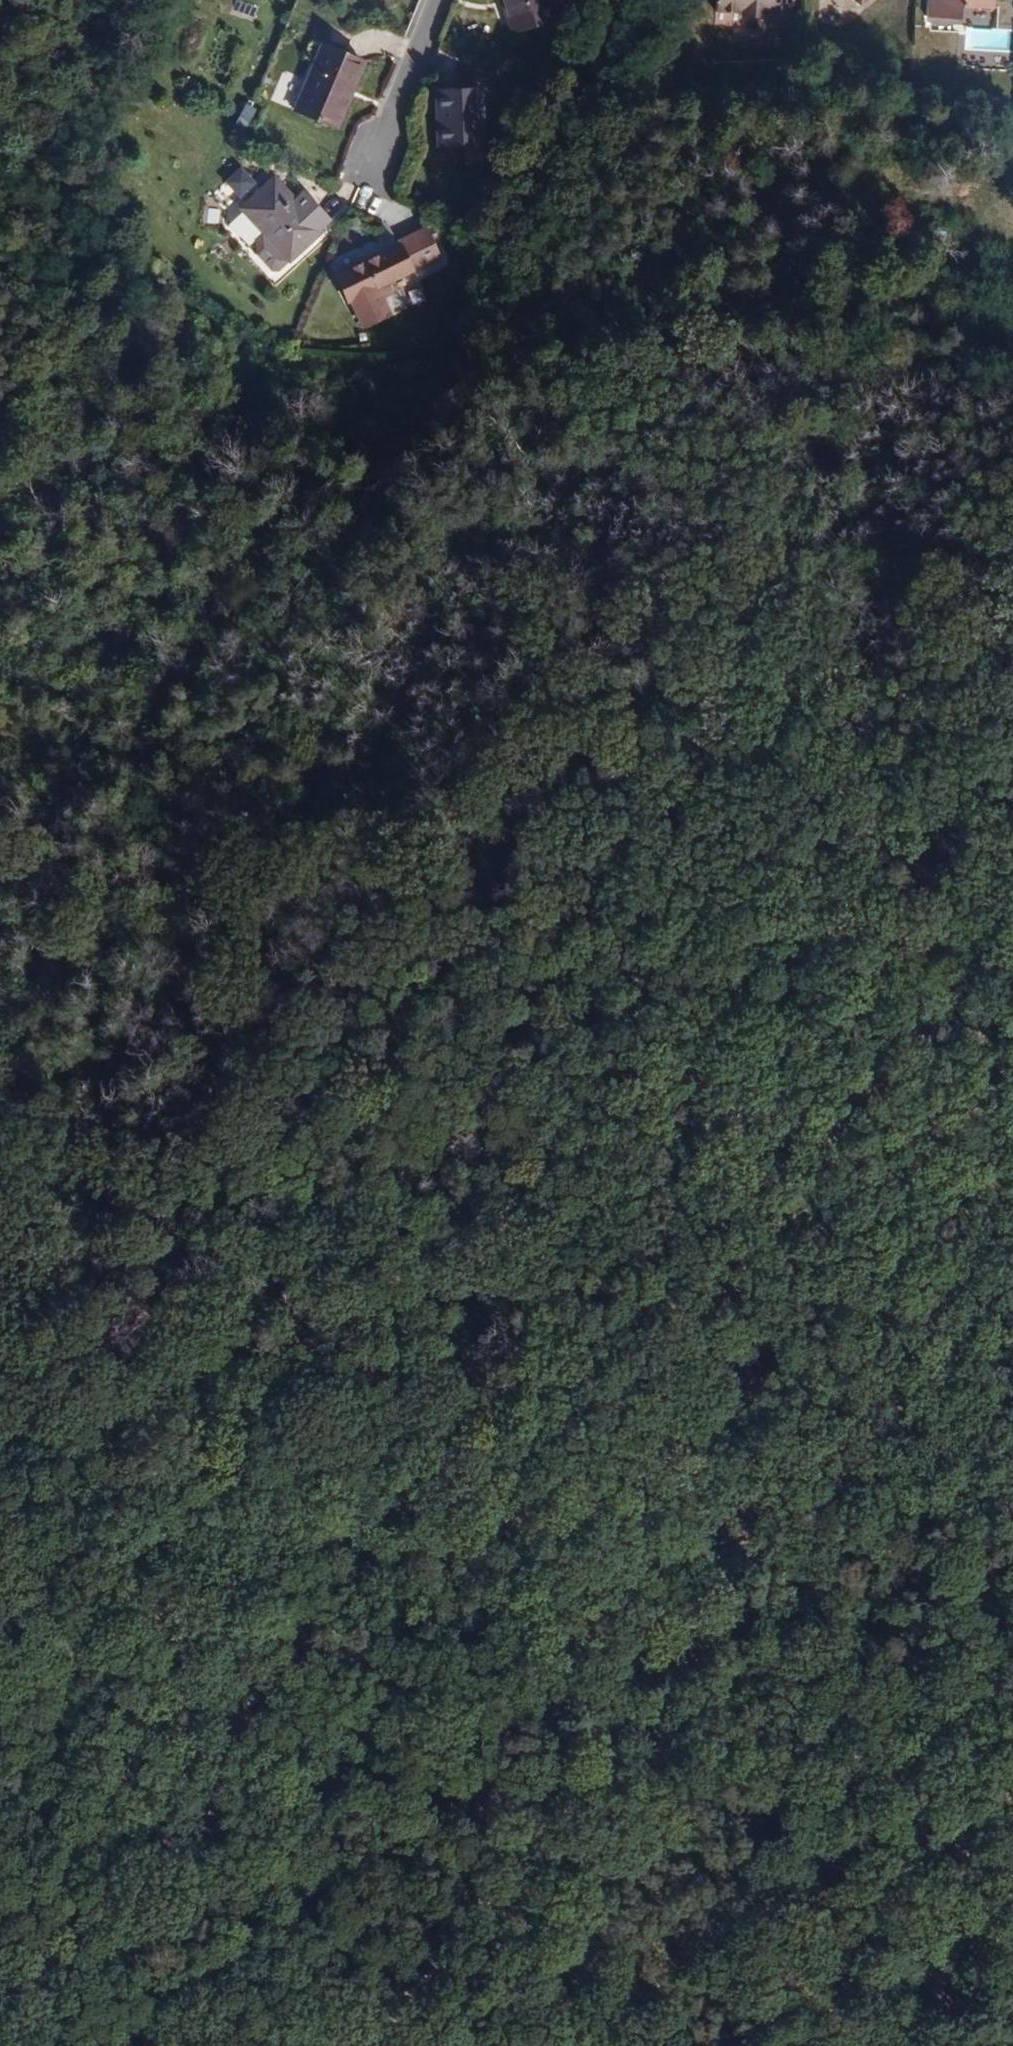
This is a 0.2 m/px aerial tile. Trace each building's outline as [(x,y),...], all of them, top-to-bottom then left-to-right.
[(512,30),(553,15),(548,0),(502,0),(512,30)] [(721,29),(802,32),(803,0),(722,0),(721,29)] [(932,21),(1002,24),(1003,0),(933,0),(932,21)] [(1012,52),(1012,29),(966,26),(964,50),(1012,52)] [(361,61),(320,44),(293,109),(334,125),(361,61)] [(479,87),(435,89),(438,144),(481,141),(479,87)] [(318,228),(271,177),(238,207),(285,258),(318,228)] [(343,300),(349,297),(360,323),(386,312),(379,296),(390,291),(385,280),(437,254),(425,229),(331,275),(343,300)] [(410,307),(428,301),(424,287),(406,293),(410,307)]
